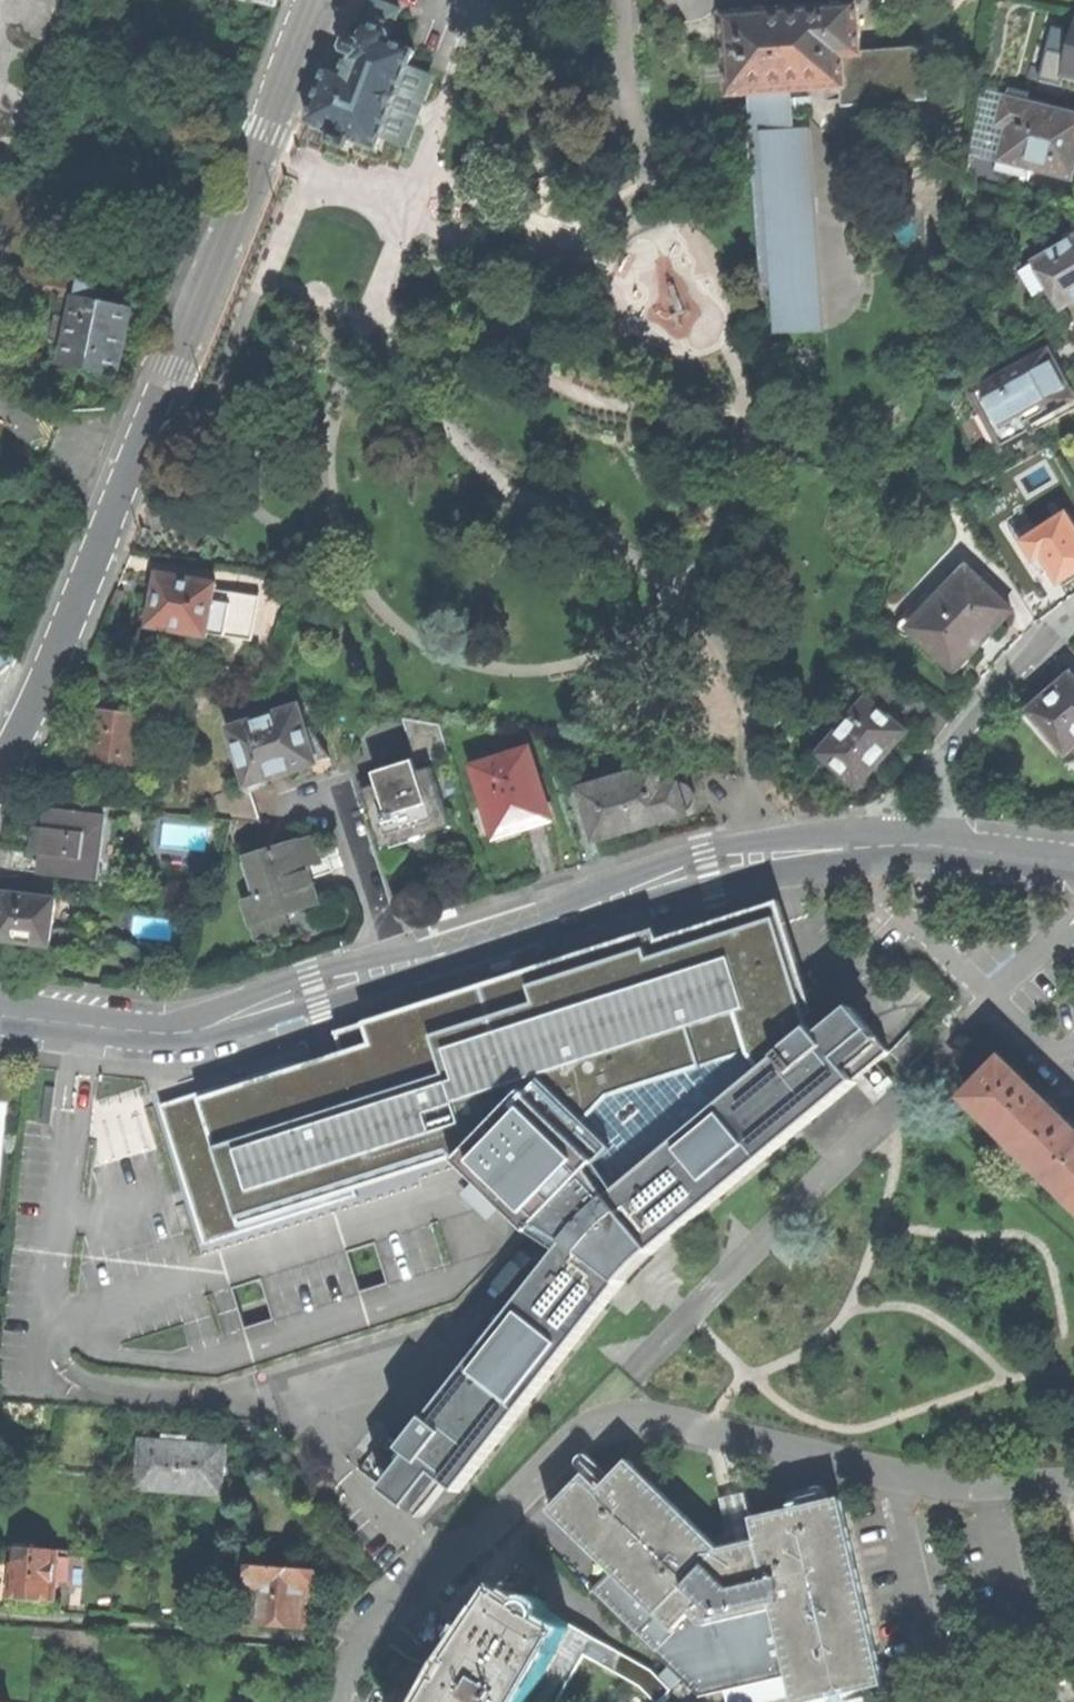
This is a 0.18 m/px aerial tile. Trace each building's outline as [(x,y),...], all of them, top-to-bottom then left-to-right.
[(308,121),(334,131),(330,140),(348,147),(352,138),(378,148),(383,135),(405,143),(429,81),(430,77),(408,69),(415,50),(389,40),(393,29),(401,9),(378,0),(375,0),(368,19),(360,39),(353,37),(347,39),(344,47),(347,53),(351,54),(346,67),(333,62),(331,67),(329,66),(321,88),(308,121)] [(728,51),(731,95),(752,94),(792,91),(845,87),(866,85),(863,50),(859,3),(725,14),(728,51)] [(1063,72),(1073,75),(1073,28),(1063,72)] [(922,46),(863,50),(866,85),(845,87),(846,106),(931,99),(927,45),(922,46)] [(1009,189),(1031,166),(1002,159),(1010,126),(1000,124),(1006,99),(1025,103),(1028,91),(981,80),(966,179),(1009,189)] [(777,335),(826,331),(810,128),(806,129),(796,129),(792,91),(752,94),(755,126),(767,284),(773,283),(777,335)] [(1002,159),(1031,166),(1072,176),(1073,169),(1073,116),(1025,103),(1006,99),(1000,124),(1010,126),(1002,159)] [(614,126),(611,133),(614,139),(621,142),(627,139),(630,132),(627,126),(620,123),(614,126)] [(1061,307),(1073,300),(1073,238),(1022,268),(1037,294),(1050,287),(1061,307)] [(926,254),(907,257),(909,269),(928,266),(926,254)] [(76,301),(81,279),(28,269),(18,266),(13,288),(76,301)] [(126,340),(132,309),(101,303),(103,296),(96,294),(98,283),(81,279),(76,301),(73,317),(67,344),(63,363),(119,375),(126,340)] [(67,344),(73,317),(58,314),(52,341),(67,344)] [(986,407),(1007,445),(1009,444),(1031,432),(1033,431),(1027,420),(1050,407),(1051,409),(1073,397),(1060,371),(1049,351),(998,379),(997,377),(973,391),(981,406),(983,408),(986,407)] [(1031,432),(1032,434),(1073,411),(1073,397),(1051,409),(1050,407),(1027,420),(1033,431),(1031,432)] [(1012,449),(1009,444),(1007,445),(986,407),(983,408),(981,406),(968,413),(990,453),(994,451),(1006,452),(1012,449)] [(1059,583),(1073,574),(1073,525),(1067,514),(1037,533),(1023,542),(1035,561),(1042,556),(1046,563),(1059,583)] [(1023,542),(1037,533),(1028,518),(1013,527),(1023,542)] [(1042,556),(1035,561),(1039,568),(1046,563),(1042,556)] [(932,614),(915,633),(956,671),(976,649),(977,651),(986,641),(994,633),(992,631),(1012,610),(966,567),(927,609),(932,614)] [(214,600),(216,589),(217,583),(159,573),(155,598),(150,626),(207,636),(207,633),(226,636),(232,603),(214,600)] [(214,600),(232,603),(234,592),(216,589),(214,600)] [(10,666),(14,667),(18,657),(0,652),(0,674),(10,666)] [(885,662),(860,692),(869,699),(881,709),(885,705),(888,707),(909,681),(885,662)] [(1073,747),(1073,677),(1072,675),(1050,694),(1030,711),(1066,753),(1073,747)] [(821,753),(859,786),(878,765),(891,750),(906,732),(881,709),(869,699),(821,753)] [(130,706),(129,714),(142,716),(143,708),(130,706)] [(311,744),(320,742),(311,728),(306,730),(299,707),(229,729),(248,786),(310,765),(306,752),(304,746),(311,744)] [(93,742),(89,775),(134,781),(142,716),(129,714),(97,710),(93,742)] [(424,762),(446,754),(437,725),(400,719),(410,752),(412,758),(415,761),(419,763),(424,762)] [(310,765),(331,759),(320,742),(311,744),(304,746),(306,752),(310,765)] [(891,750),(878,765),(882,768),(888,761),(895,753),(891,750)] [(493,833),(494,836),(519,828),(546,820),(545,817),(543,818),(531,778),(536,776),(528,751),(473,768),(474,771),(476,770),(485,800),(487,799),(497,832),(493,833)] [(363,789),(382,849),(384,848),(383,844),(413,834),(446,824),(447,828),(450,827),(431,767),(368,787),(363,789)] [(583,787),(598,839),(638,827),(684,813),(677,788),(661,793),(656,773),(622,783),(620,776),(583,787)] [(260,824),(248,786),(243,787),(213,796),(220,819),(233,820),(260,824)] [(50,809),(47,829),(40,828),(39,843),(37,854),(44,855),(42,874),(97,880),(103,836),(105,819),(105,816),(50,809)] [(103,836),(118,838),(120,820),(105,819),(103,836)] [(118,838),(103,836),(97,880),(124,883),(126,863),(123,863),(126,839),(118,838)] [(308,865),(312,864),(319,862),(312,840),(298,845),(297,843),(249,859),(261,899),(247,903),(258,938),(288,929),(283,912),(316,902),(309,880),(307,873),(305,866),(308,865)] [(316,878),(312,864),(308,865),(305,866),(307,873),(309,880),(316,878)] [(50,947),(51,943),(56,944),(58,928),(53,928),(56,900),(4,893),(0,900),(0,909),(2,909),(0,921),(0,941),(50,947)] [(370,1022),(335,1033),(342,1053),(300,1067),(298,1062),(159,1105),(197,1222),(204,1247),(218,1242),(362,1197),(455,1167),(460,1163),(528,1093),(533,1097),(600,1162),(621,1191),(628,1186),(775,1063),(783,1056),(782,1054),(814,1028),(816,1027),(813,1018),(818,1015),(786,914),(782,902),(776,904),(662,941),(658,930),(543,966),(480,987),(451,996),(428,1004),(370,1022)] [(435,924),(458,918),(457,914),(456,909),(450,911),(433,915),(435,924)] [(518,954),(495,961),(497,965),(498,970),(504,968),(521,963),(518,954)] [(854,1007),(890,1050),(912,1028),(878,988),(854,1007)] [(409,1448),(407,1450),(415,1456),(405,1469),(398,1477),(388,1490),(413,1510),(439,1474),(462,1493),(626,1284),(641,1265),(656,1252),(674,1237),(859,1082),(857,1080),(864,1074),(876,1062),(890,1050),(854,1007),(821,1034),(816,1027),(814,1028),(782,1054),(783,1056),(775,1063),(628,1186),(621,1191),(600,1162),(533,1097),(528,1093),(460,1163),(522,1222),(530,1230),(532,1232),(538,1238),(563,1253),(514,1315),(497,1337),(442,1408),(433,1419),(431,1418),(409,1448)] [(912,1028),(890,1050),(907,1068),(930,1047),(912,1028)] [(1073,1176),(1073,1128),(1063,1117),(1043,1097),(1005,1061),(969,1098),(970,1099),(974,1095),(1065,1184),(1073,1176)] [(894,1080),(876,1062),(864,1074),(881,1092),(894,1080)] [(970,1099),(1073,1201),(1073,1193),(1065,1184),(974,1095),(970,1099)] [(1044,1096),(1043,1097),(1063,1117),(1064,1115),(1052,1104),(1044,1096)] [(1065,1184),(1073,1193),(1073,1176),(1065,1184)] [(211,1494),(211,1492),(213,1471),(225,1472),(225,1470),(227,1449),(190,1446),(190,1443),(165,1441),(165,1444),(146,1443),(143,1489),(211,1494)] [(373,1457),(398,1477),(405,1469),(380,1449),(373,1457)] [(672,1688),(682,1678),(700,1696),(789,1675),(796,1701),(813,1701),(887,1685),(842,1497),(753,1517),(759,1541),(722,1549),(631,1460),(604,1488),(588,1473),(570,1491),(551,1510),(612,1569),(592,1589),(670,1666),(660,1676),(672,1688)] [(225,1470),(225,1472),(213,1471),(211,1492),(228,1493),(228,1481),(229,1470),(225,1470)] [(747,1536),(742,1514),(752,1511),(747,1491),(721,1497),(732,1540),(747,1536)] [(58,1579),(60,1550),(17,1547),(13,1598),(36,1600),(56,1602),(58,1579)] [(68,1579),(70,1551),(60,1550),(58,1579),(68,1579)] [(231,1586),(237,1587),(239,1564),(216,1562),(215,1580),(231,1581),(231,1586)] [(245,1583),(261,1584),(260,1589),(263,1589),(261,1622),(305,1625),(305,1623),(313,1624),(315,1592),(317,1570),(239,1564),(237,1587),(245,1587),(245,1583)] [(559,1642),(564,1633),(535,1615),(534,1617),(528,1614),(529,1612),(522,1608),(499,1594),(457,1663),(460,1665),(455,1674),(449,1683),(446,1681),(433,1701),(522,1701),(559,1642)] [(660,1701),(672,1688),(660,1676),(653,1669),(544,1608),(540,1603),(536,1602),(532,1601),(528,1602),(525,1604),(522,1608),(529,1612),(528,1614),(534,1617),(535,1615),(564,1633),(559,1642),(585,1657),(587,1654),(642,1684),(660,1701)] [(585,1657),(559,1642),(522,1701),(558,1701),(585,1657)]
